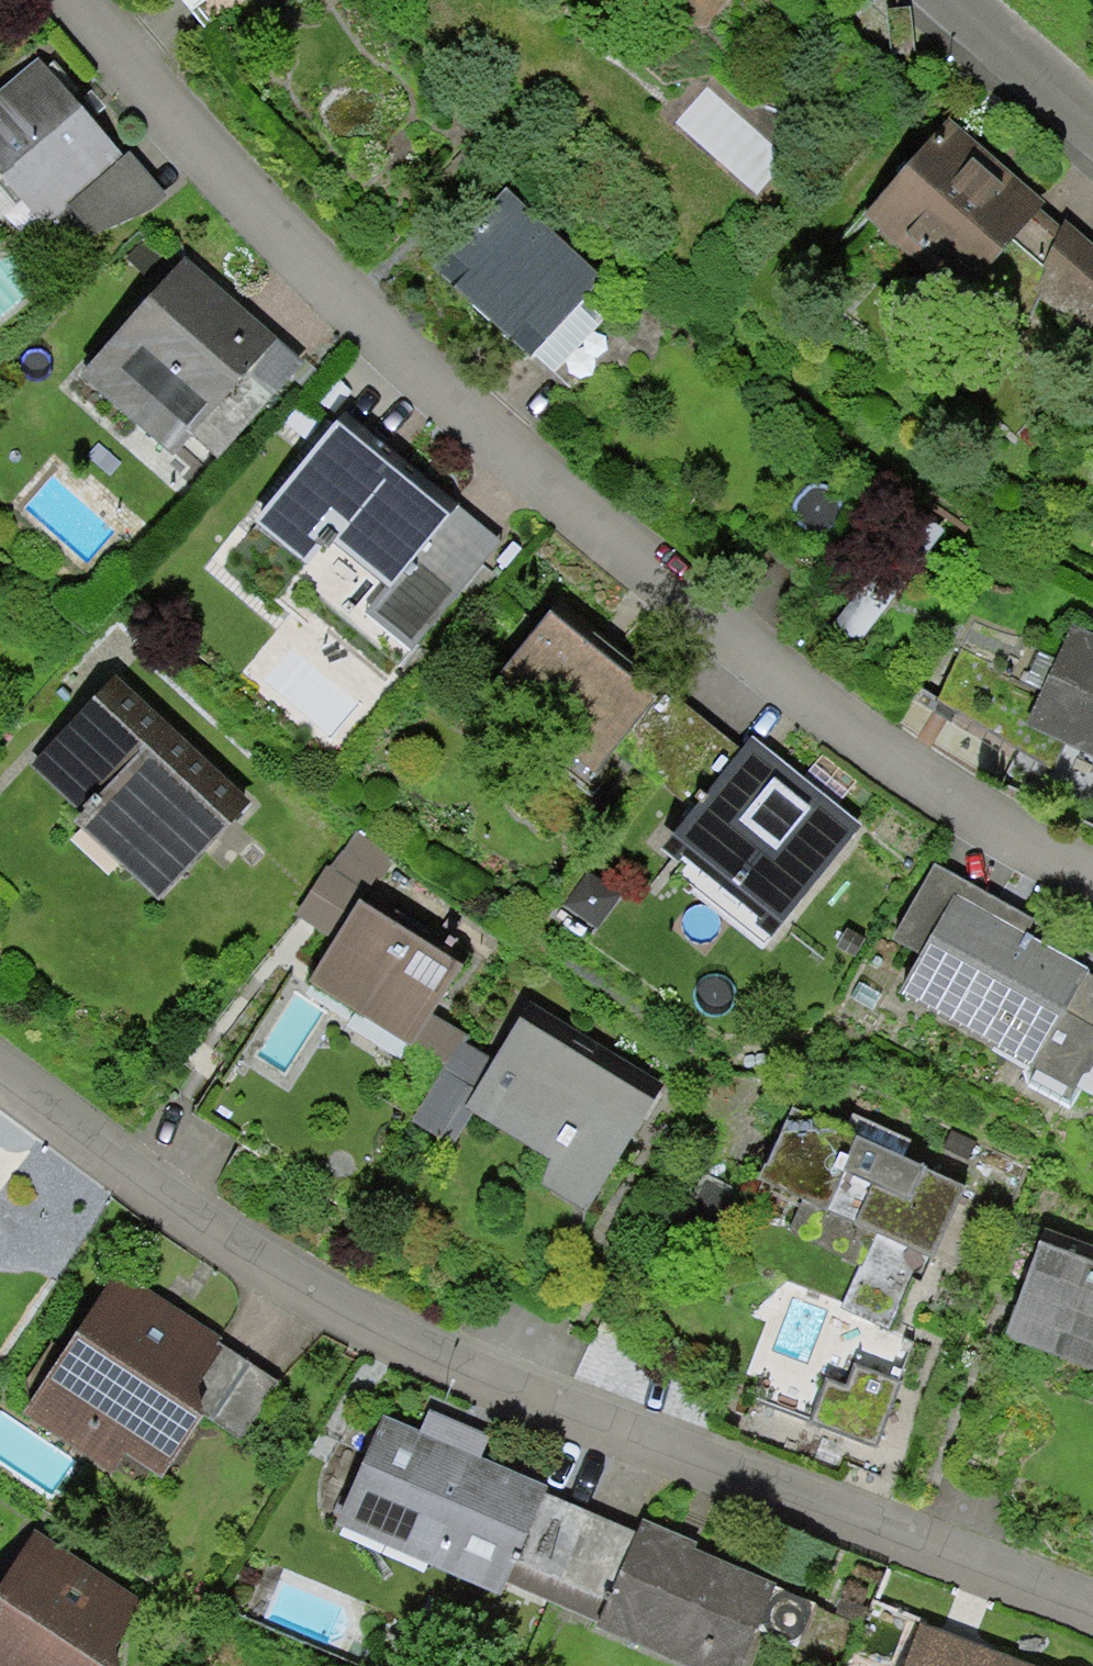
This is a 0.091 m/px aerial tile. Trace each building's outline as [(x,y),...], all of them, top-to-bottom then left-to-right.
[(191,11),(205,0),(182,0),(191,11)] [(729,0),(656,0),(656,6),(683,29),(707,26),(729,0)] [(0,91),(0,177),(44,227),(68,206),(67,205),(123,156),(92,121),(48,70),(37,58),(0,91)] [(48,70),(92,121),(106,109),(92,93),(84,101),(53,65),(48,70)] [(950,118),(865,215),(959,296),(996,313),(1028,319),(1033,305),(1047,270),(1042,267),(1013,242),(1042,209),(1046,203),(950,118)] [(166,196),(129,151),(123,156),(67,205),(68,206),(95,236),(147,213),(166,196)] [(530,360),(534,355),(584,301),(604,279),(506,189),(432,269),(530,360)] [(1062,226),(1042,209),(1013,242),(1042,267),(1062,226)] [(1065,221),(1062,226),(1042,267),(1047,270),(1033,305),(1083,349),(1092,328),(1092,245),(1065,221)] [(190,260),(83,374),(172,456),(194,433),(218,455),(303,365),(190,260)] [(603,319),(584,301),(534,355),(554,373),(603,319)] [(368,616),(459,507),(459,506),(346,411),(250,524),(254,527),(220,567),(268,607),(280,594),(387,684),(411,651),(368,616)] [(411,651),(501,542),(459,507),(368,616),(411,651)] [(945,533),(921,515),(839,622),(864,640),(945,533)] [(655,700),(550,614),(489,688),(594,773),(615,748),(655,700)] [(1072,622),(1023,727),(1092,759),(1092,631),(1072,622)] [(117,677),(32,767),(82,814),(74,822),(159,902),(252,804),(117,677)] [(667,685),(655,700),(615,748),(654,781),(706,717),(667,685)] [(745,750),(706,717),(654,781),(697,812),(745,750)] [(756,925),(771,938),(772,937),(861,828),(751,739),(745,750),(697,812),(661,850),(682,866),(686,861),(760,920),(756,925)] [(327,866),(296,915),(333,940),(307,983),(407,1047),(411,1043),(429,1015),(471,952),(379,890),(399,860),(358,832),(331,868),(327,866)] [(764,949),(772,937),(756,925),(760,920),(686,861),(682,866),(675,875),(764,949)] [(962,883),(933,866),(894,941),(922,955),(955,895),(962,883)] [(955,895),(1027,935),(1034,923),(962,883),(955,895)] [(955,895),(922,955),(900,994),(1023,1063),(1074,1091),(1082,1076),(1086,1077),(1092,1066),(1092,977),(1088,974),(1090,970),(1027,935),(955,895)] [(464,1036),(429,1015),(411,1043),(446,1065),(460,1042),(464,1036)] [(658,1102),(520,1018),(492,1062),(464,1108),(473,1114),(549,1160),(534,1184),(588,1216),(658,1102)] [(492,1062),(460,1042),(446,1065),(410,1124),(451,1149),(473,1114),(464,1108),(492,1062)] [(1074,1091),(1023,1063),(1028,1085),(1069,1111),(1086,1077),(1082,1076),(1074,1091)] [(932,1259),(965,1187),(843,1132),(781,1134),(760,1178),(803,1200),(788,1231),(859,1265),(841,1307),(890,1331),(912,1276),(920,1281),(929,1257),(932,1259)] [(1040,1244),(1004,1337),(1092,1371),(1092,1264),(1040,1244)] [(211,1422),(251,1363),(118,1273),(23,1413),(112,1473),(126,1454),(161,1478),(203,1416),(211,1422)] [(280,1383),(251,1363),(211,1422),(240,1441),(280,1383)] [(848,1390),(828,1383),(814,1423),(875,1445),(895,1391),(897,1384),(855,1368),(848,1390)] [(548,1486),(383,1415),(336,1524),(500,1595),(505,1585),(545,1493),(548,1486)] [(545,1493),(505,1585),(550,1604),(590,1512),(545,1493)] [(597,1625),(637,1533),(590,1512),(550,1604),(597,1625)] [(596,1629),(681,1665),(742,1665),(778,1584),(696,1548),(699,1542),(644,1518),(637,1533),(597,1625),(596,1629)] [(0,1589),(0,1665),(136,1665),(166,1622),(37,1535),(0,1589)] [(921,1625),(905,1665),(1028,1665),(921,1625)]
